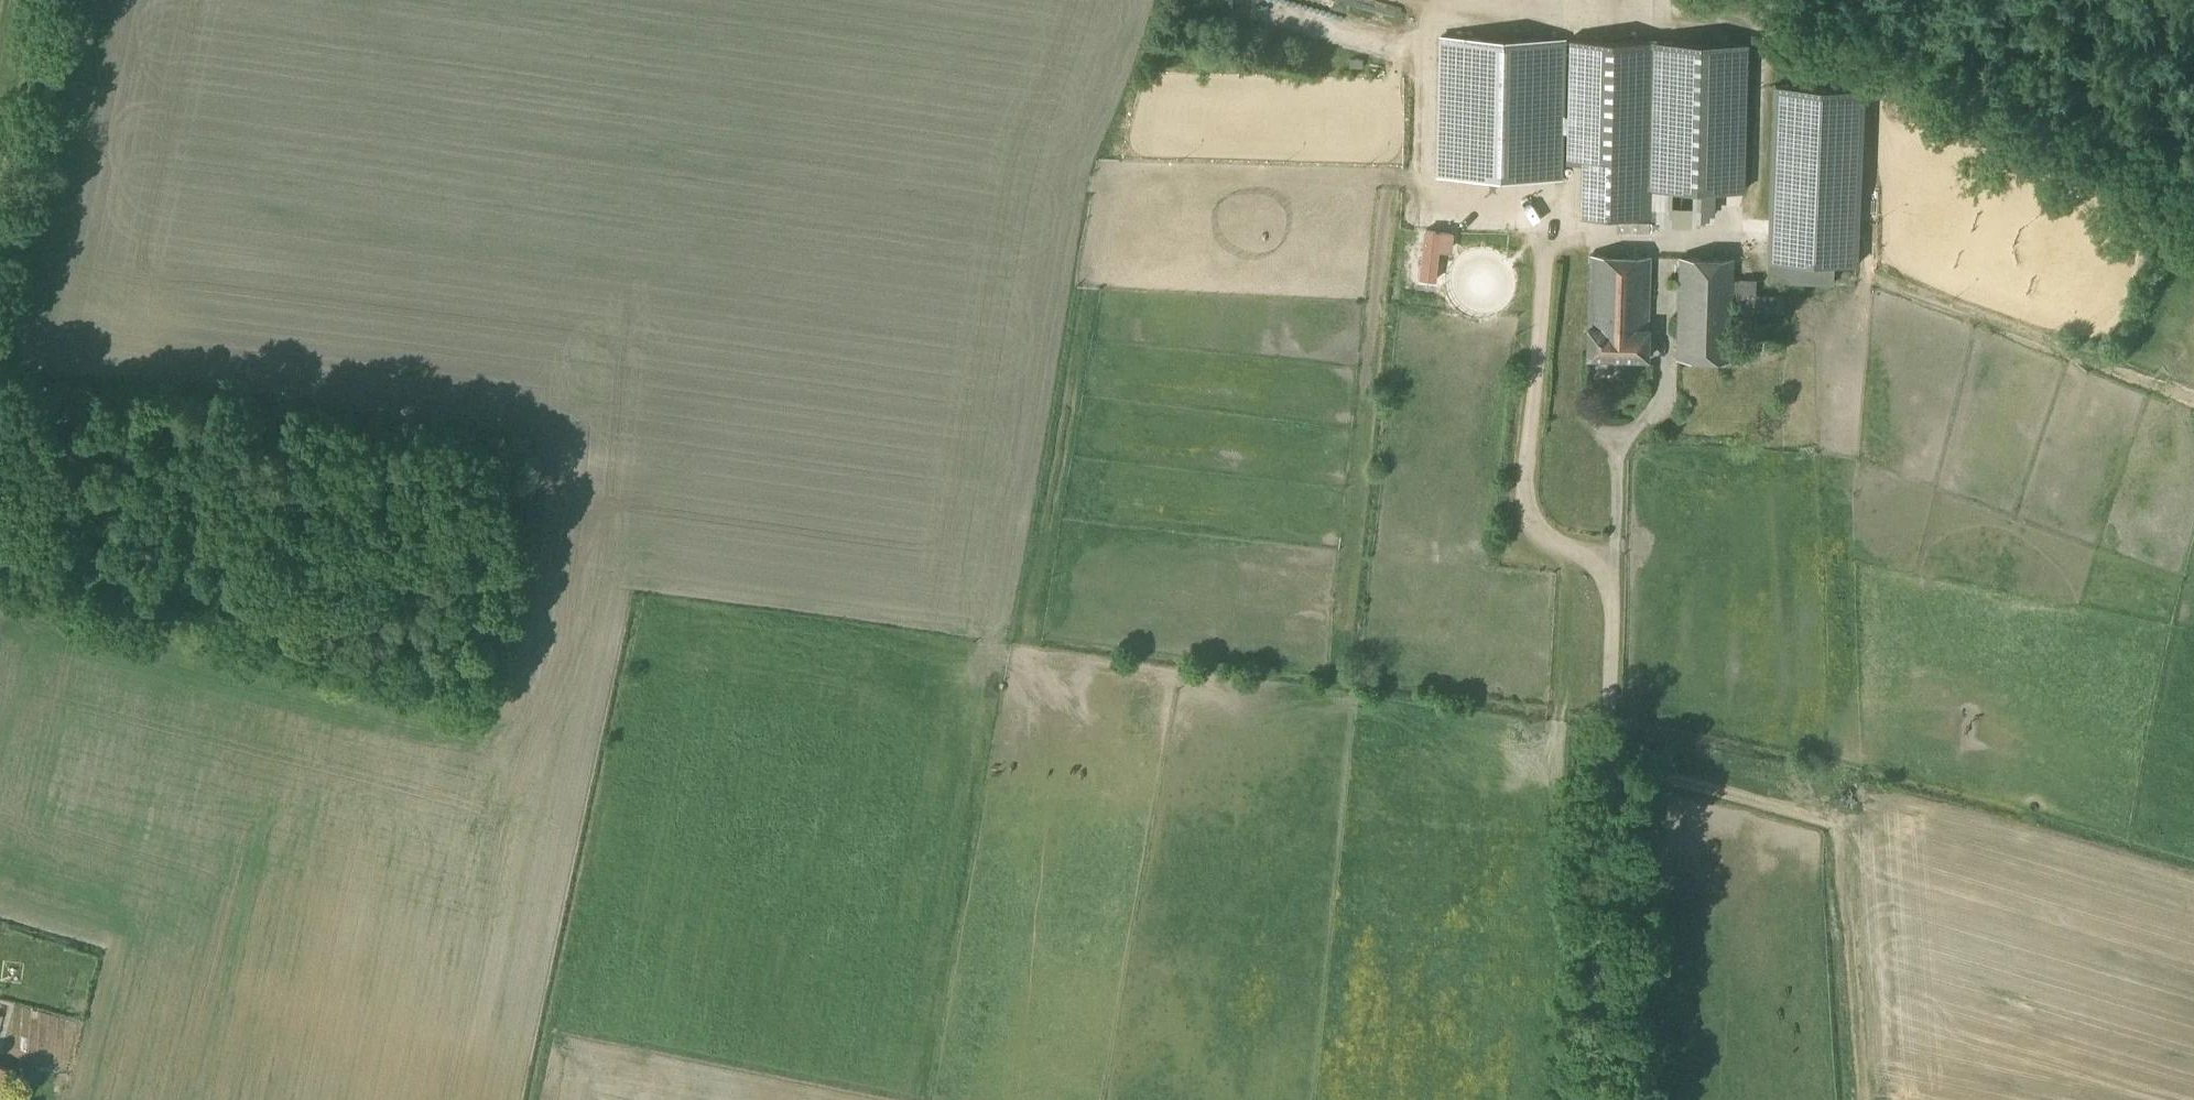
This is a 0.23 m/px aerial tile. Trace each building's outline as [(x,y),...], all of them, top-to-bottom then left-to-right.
[(1437,173),(1559,176),(1563,40),(1441,36),(1437,173)] [(1565,160),(1581,161),(1579,213),(1647,215),(1652,38),(1569,36),(1565,160)] [(1654,180),(1744,182),(1748,56),(1658,52),(1654,180)] [(1767,278),(1833,281),(1834,262),(1855,263),(1863,86),(1775,83),(1767,259),(1767,278)] [(1586,356),(1646,357),(1649,256),(1590,254),(1588,325),(1587,325),(1586,356)] [(1680,257),(1679,269),(1677,357),(1729,358),(1732,258),(1680,257)] [(1747,274),(1732,273),(1731,291),(1746,292),(1747,274)] [(11,1070),(0,1067),(0,1099),(1,1099),(11,1070)]
